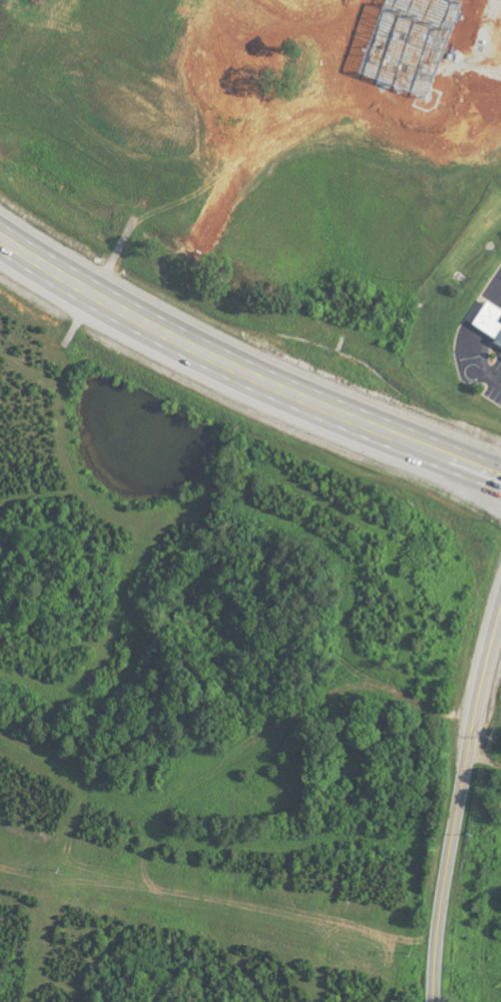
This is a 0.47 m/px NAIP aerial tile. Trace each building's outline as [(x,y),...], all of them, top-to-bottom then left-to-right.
[(490,339),(485,347),(500,355),(500,313),(481,302),(467,326),(490,339)]
